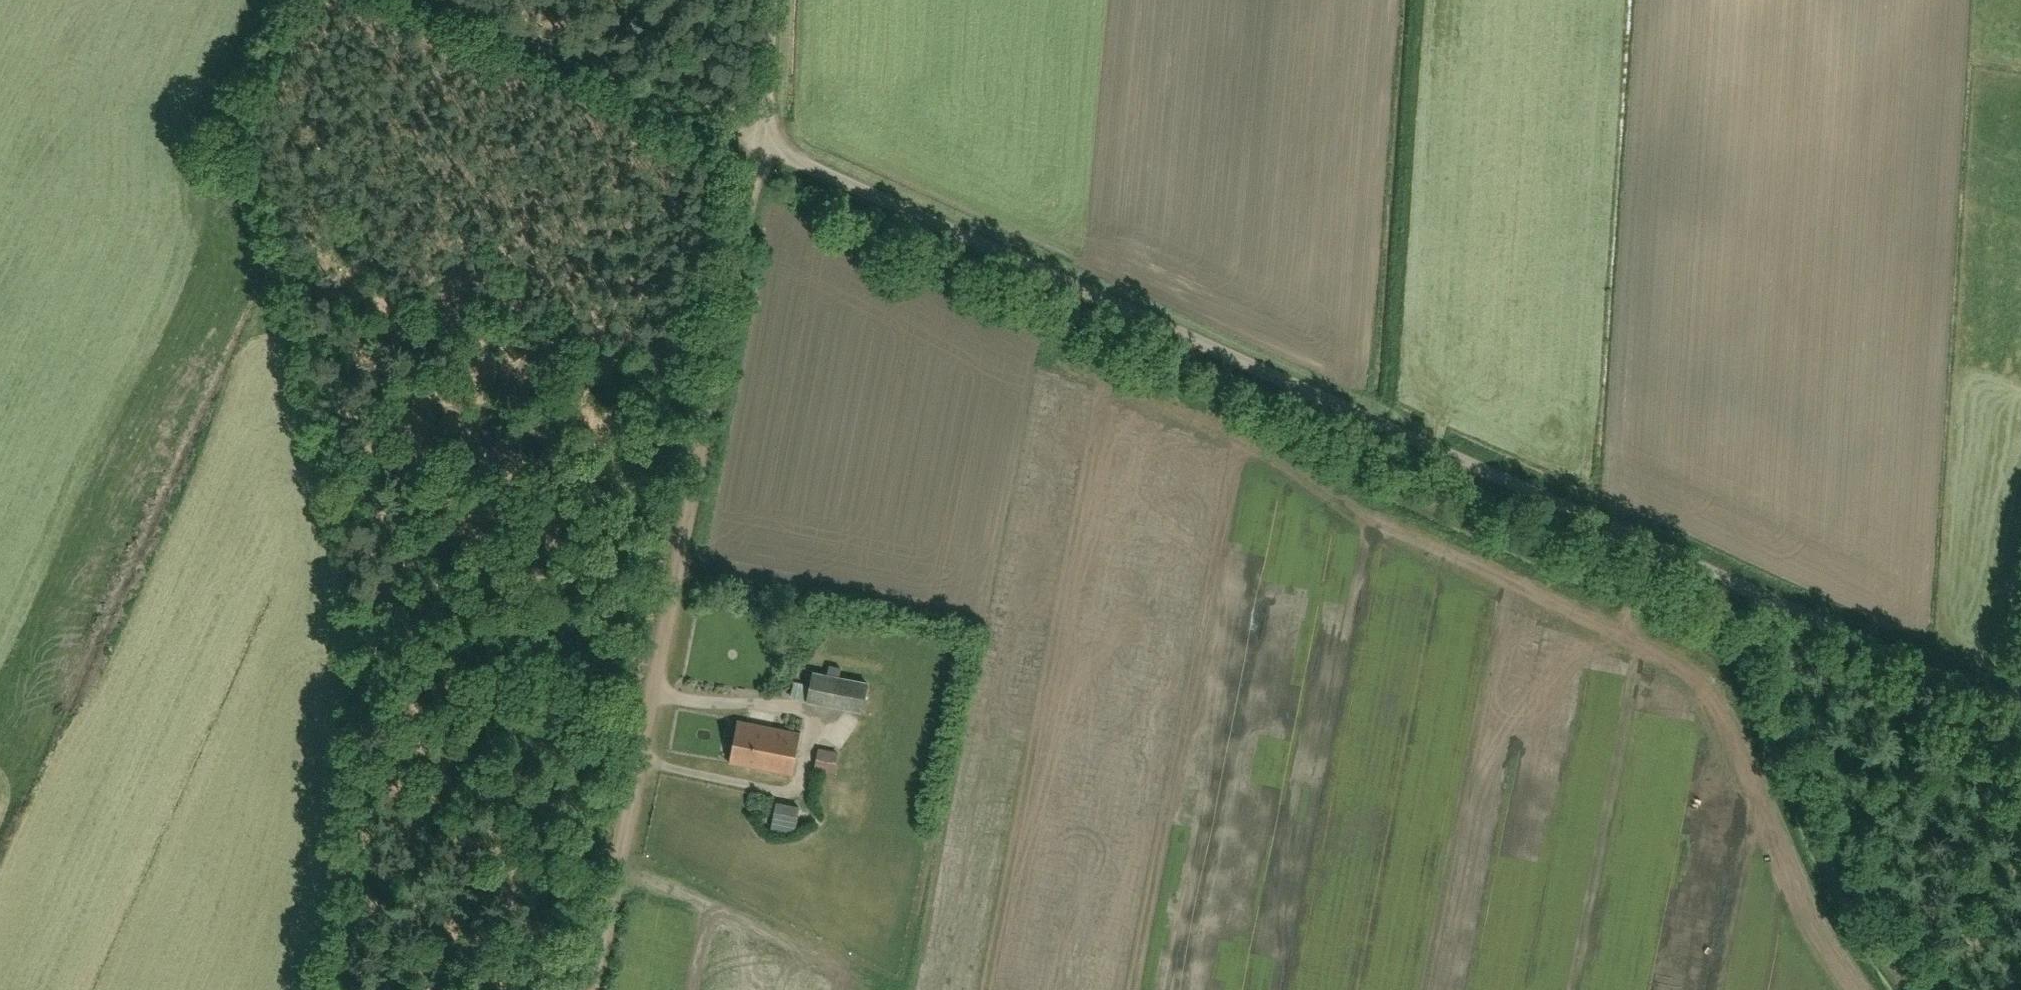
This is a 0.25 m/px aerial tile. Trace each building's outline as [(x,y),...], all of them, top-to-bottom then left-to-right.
[(841,676),(842,668),(830,666),(828,673),(813,670),(806,701),(864,712),(870,681),(841,676)] [(792,774),(801,733),(738,721),(729,762),(792,774)] [(834,774),(839,751),(818,747),(813,770),(834,774)] [(791,827),(796,805),(778,801),(770,824),(791,827)]
